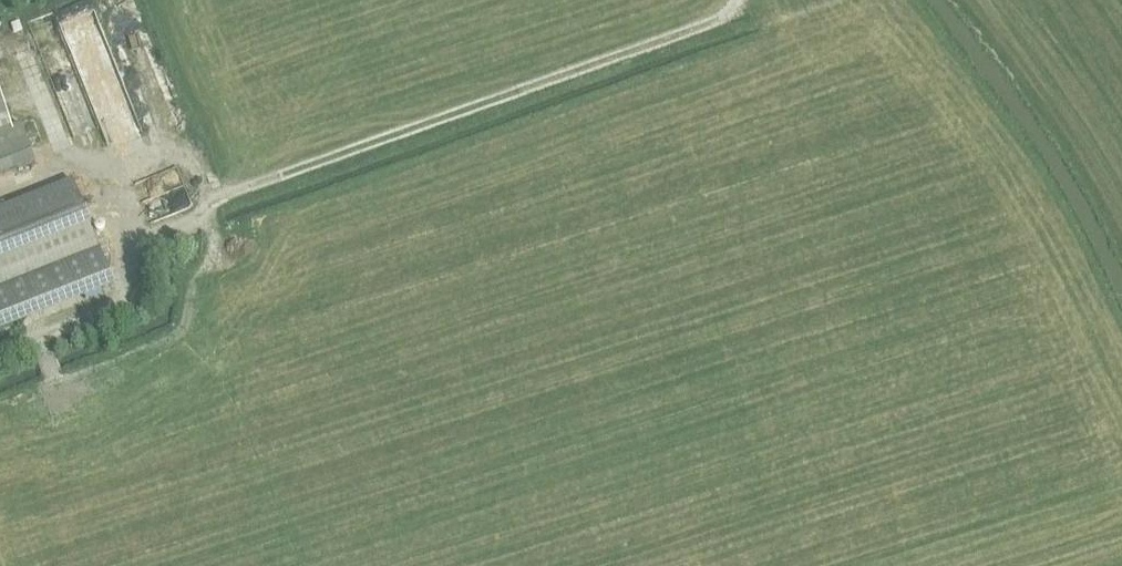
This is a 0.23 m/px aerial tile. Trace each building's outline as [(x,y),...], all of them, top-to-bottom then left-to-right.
[(35,162),(20,125),(5,131),(1,119),(0,118),(0,177),(35,162)] [(0,209),(0,334),(19,327),(14,316),(110,277),(99,248),(72,180),(0,209)]
